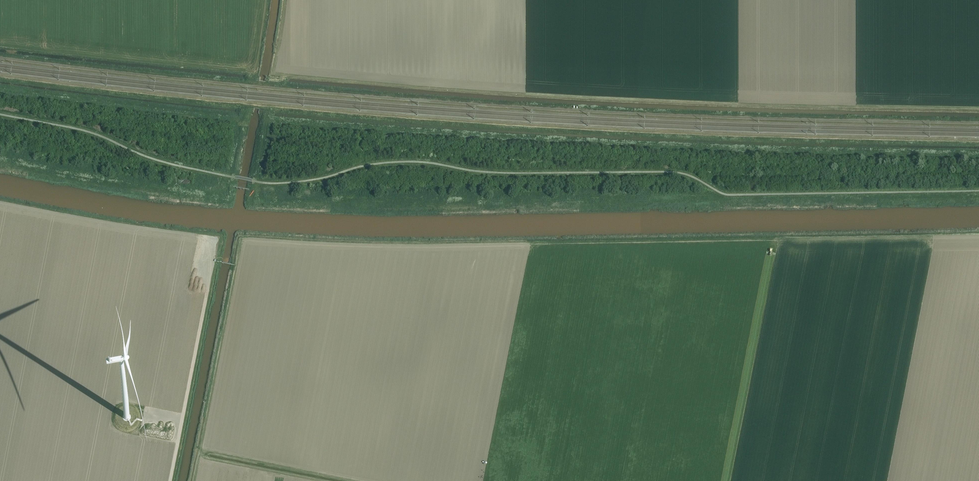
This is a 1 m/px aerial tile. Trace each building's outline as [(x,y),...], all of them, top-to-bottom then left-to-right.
[(132,418),(132,417),(131,416),(131,415),(130,414),(129,413),(128,413),(127,412),(126,412),(126,413),(125,413),(124,413),(123,414),(123,415),(122,415),(122,416),(122,417),(122,418),(122,419),(122,420),(123,420),(123,421),(124,422),(125,422),(126,422),(127,422),(128,422),(129,422),(130,421),(131,420),(131,419),(132,418)]
